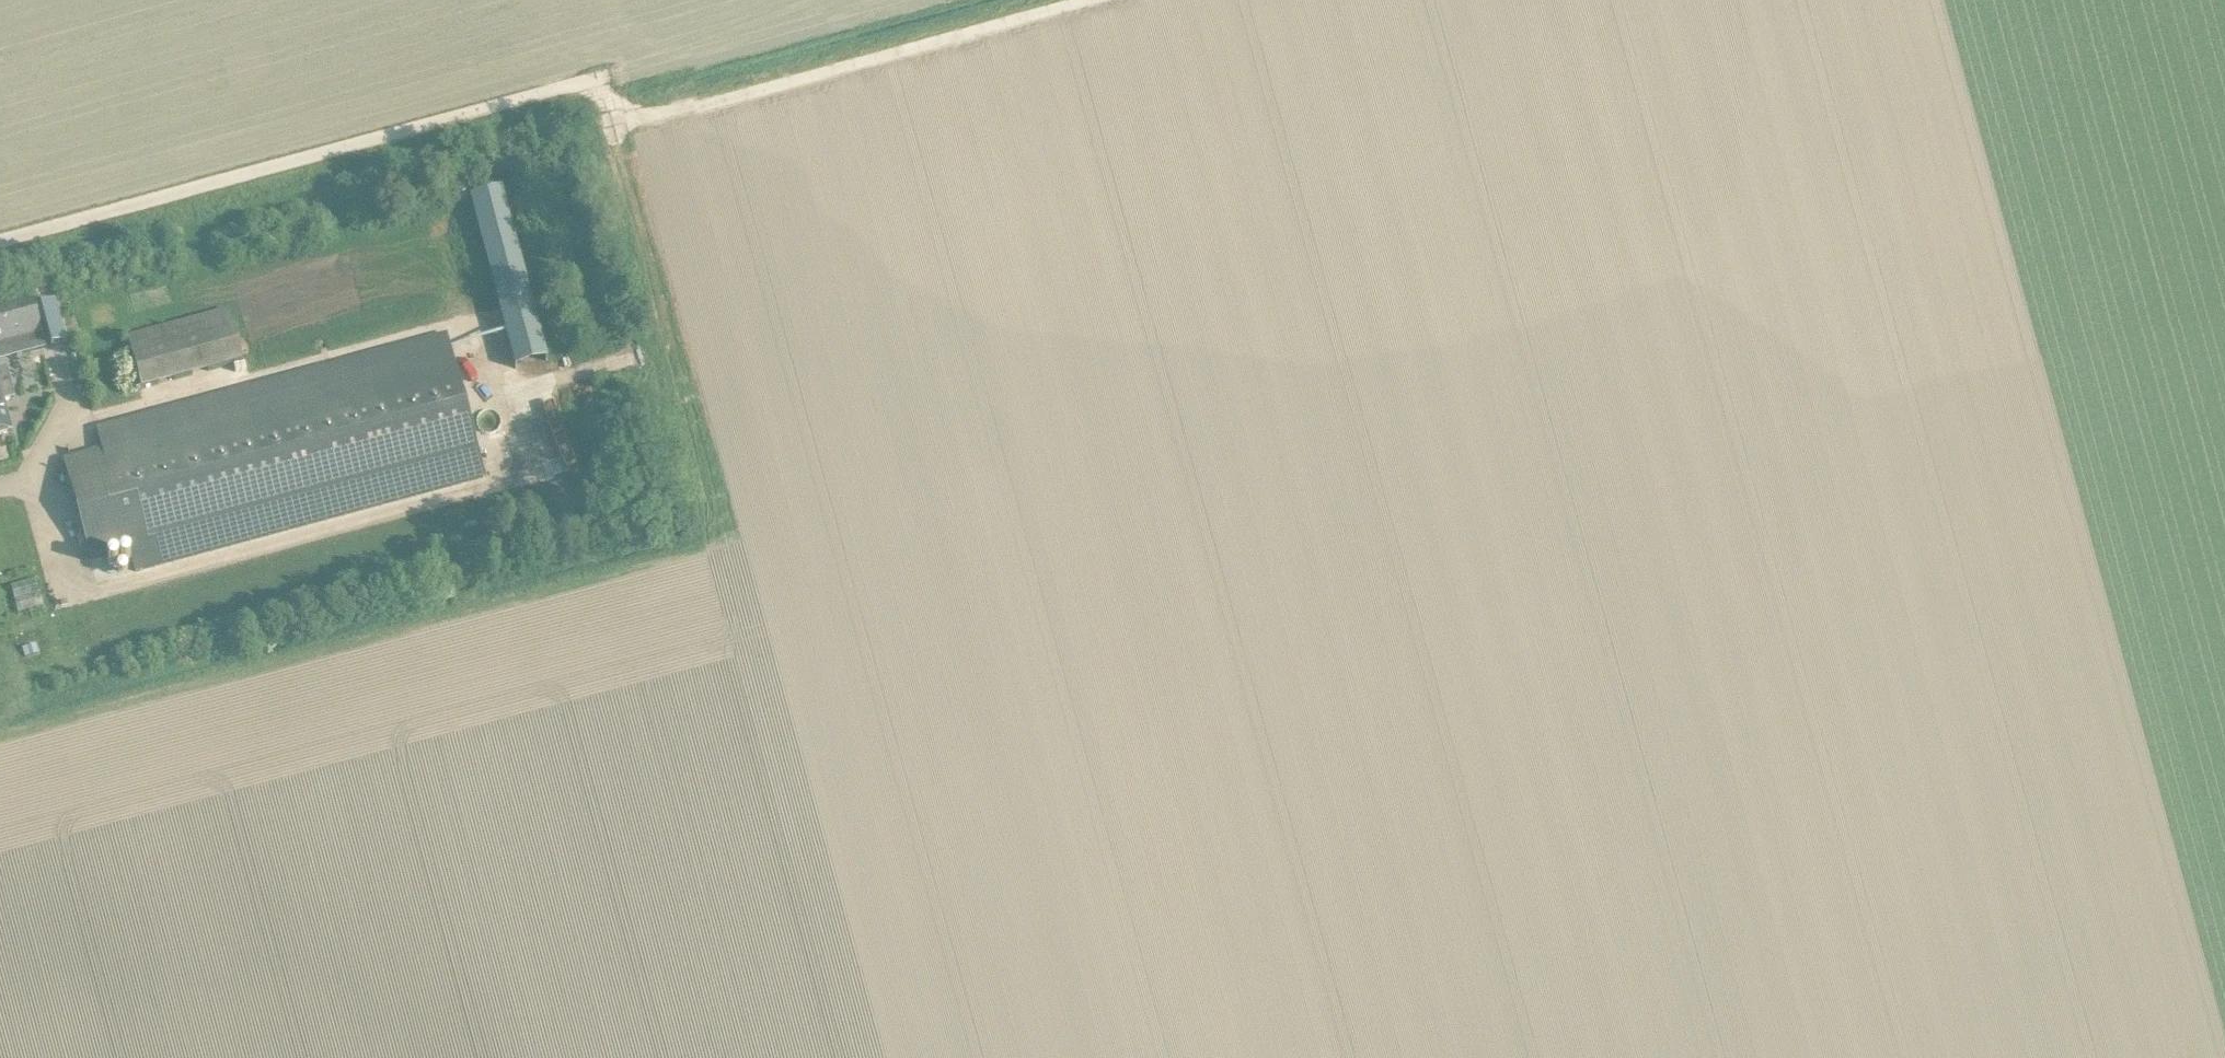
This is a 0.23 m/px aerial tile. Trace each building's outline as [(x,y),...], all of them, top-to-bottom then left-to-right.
[(501,275),(483,283),(501,320),(519,312),(501,275)] [(17,341),(21,355),(38,350),(25,302),(0,308),(0,345),(17,341)] [(121,339),(135,390),(237,363),(223,312),(121,339)] [(249,411),(445,358),(439,336),(91,429),(97,452),(249,411)] [(97,452),(58,462),(85,562),(85,563),(124,553),(472,458),(466,434),(456,397),(445,358),(249,411),(97,452)] [(8,400),(3,380),(0,381),(0,402),(8,400)] [(478,479),(472,458),(124,553),(129,573),(478,479)]
